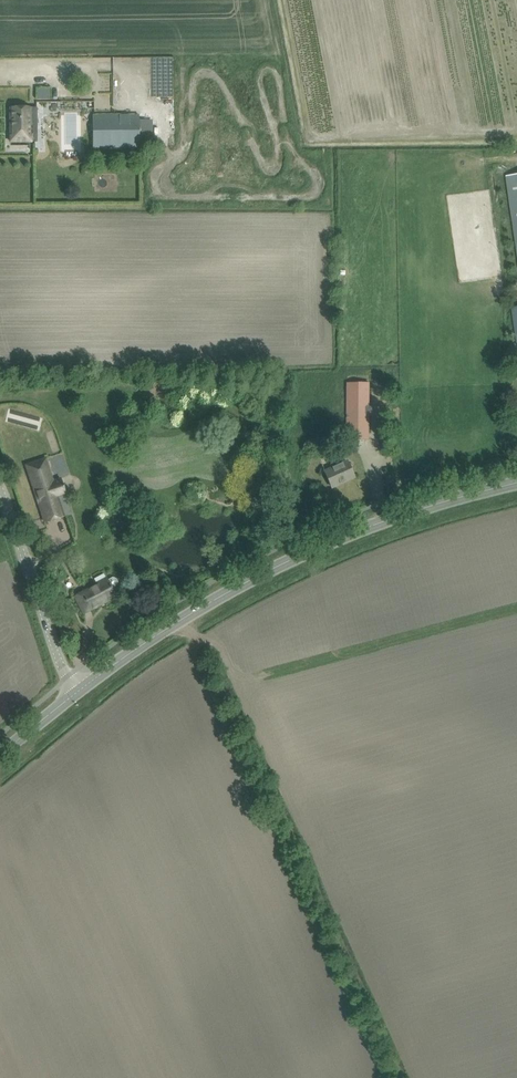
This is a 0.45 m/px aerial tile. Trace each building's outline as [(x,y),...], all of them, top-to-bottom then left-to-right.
[(35,86),(35,97),(49,97),(48,86),(35,86)] [(10,107),(10,141),(10,145),(30,145),(30,141),(38,141),(38,140),(37,140),(36,108),(37,108),(37,107),(29,107),(29,105),(22,105),(22,107),(18,107),(18,105),(12,105),(12,107),(10,107)] [(94,116),(94,147),(107,147),(140,146),(139,115),(94,116)] [(506,176),(516,247),(516,174),(506,176)] [(347,439),(368,440),(369,382),(347,381),(347,439)] [(44,453),(41,444),(34,447),(37,455),(44,453)] [(26,465),(45,522),(64,516),(58,497),(66,494),(61,478),(53,481),(45,458),(26,465)] [(325,471),(327,477),(332,487),(354,477),(349,467),(347,461),(325,471)] [(107,578),(84,590),(74,596),(84,613),(116,595),(111,587),(116,584),(117,581),(116,577),(112,576),(107,579),(107,578)]
